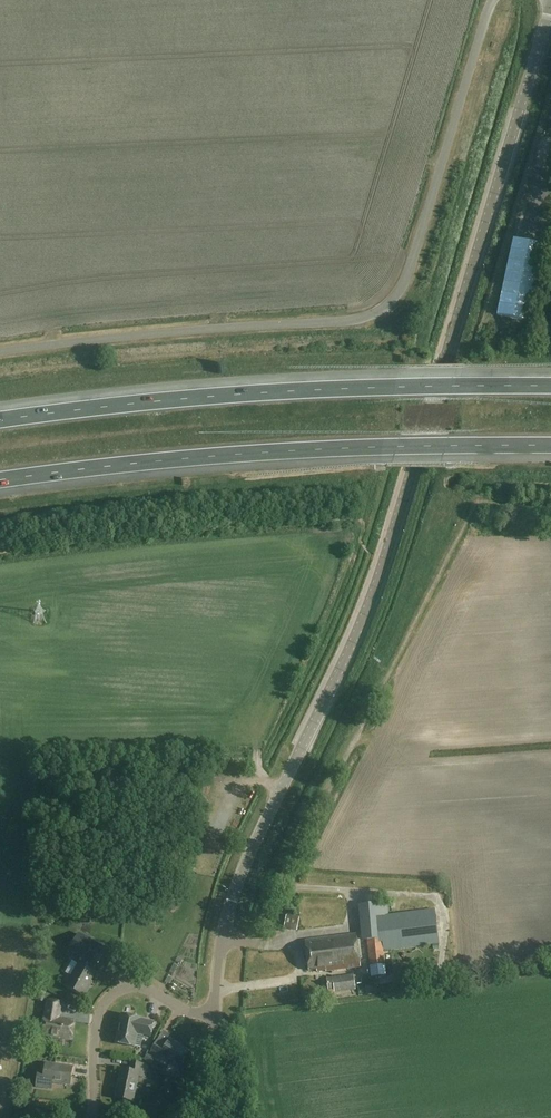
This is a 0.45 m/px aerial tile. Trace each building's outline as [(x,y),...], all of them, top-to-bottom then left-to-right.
[(386,916),(385,903),(364,905),(372,978),(385,976),(383,951),(439,944),(435,911),(386,916)] [(299,918),(285,916),(284,929),(297,931),(299,918)] [(360,968),(356,935),(305,941),(309,971),(316,970),(316,972),(326,971),(326,972),(360,968)] [(97,956),(79,946),(75,954),(83,958),(80,963),(79,963),(66,987),(84,997),(90,987),(88,986),(95,972),(89,969),(92,963),(97,956)] [(354,991),(353,976),(325,979),(327,991),(333,990),(333,993),(354,991)] [(60,1003),(46,1001),(44,1017),(43,1017),(41,1037),(71,1041),(74,1022),(58,1019),(60,1003)] [(140,1018),(121,1015),(115,1043),(134,1047),(135,1046),(140,1047),(142,1036),(150,1037),(153,1022),(139,1019),(140,1018)] [(178,1045),(170,1040),(165,1048),(156,1043),(150,1054),(159,1059),(161,1056),(181,1067),(189,1052),(178,1046),(178,1045)] [(147,1065),(132,1062),(130,1070),(122,1069),(116,1099),(133,1102),(138,1077),(144,1078),(147,1065)] [(73,1067),(46,1063),(44,1072),(38,1071),(36,1088),(52,1090),(53,1083),(70,1086),(73,1067)]
